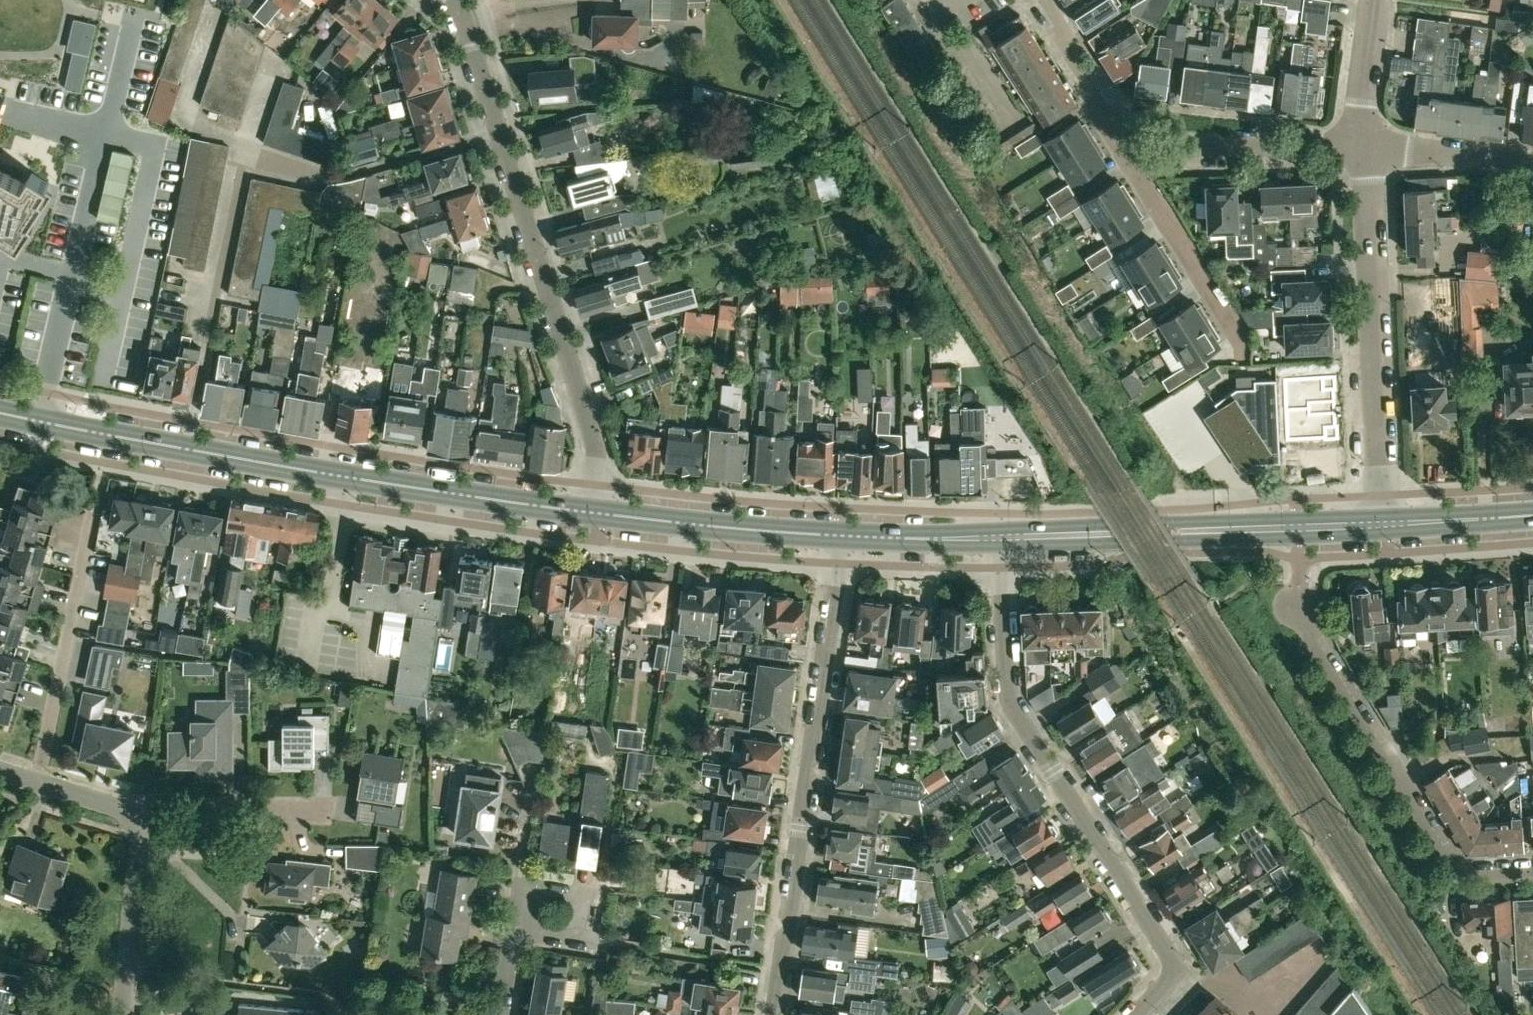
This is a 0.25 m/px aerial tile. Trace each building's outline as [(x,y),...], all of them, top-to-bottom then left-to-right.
[(227,12),(237,0),(212,0),(227,12)] [(252,15),(264,25),(279,7),(272,1),(272,0),(264,0),(252,15)] [(279,7),(287,13),(298,0),(285,0),(279,7)] [(332,55),(376,0),(336,0),(333,4),(338,8),(337,10),(349,20),(317,59),(324,65),(332,55)] [(398,16),(378,0),(376,0),(332,55),(343,64),(358,46),(354,43),(362,33),(363,34),(365,32),(377,42),(379,41),(383,44),(393,32),(388,29),(398,16)] [(622,46),(625,49),(629,51),(633,50),(636,47),(637,43),(637,16),(653,17),(654,0),(625,0),(625,15),(595,14),(595,21),(592,23),(590,26),(590,30),(592,33),(595,35),(595,42),(621,43),(622,46)] [(669,18),(688,18),(688,0),(669,0),(669,18)] [(880,6),(887,16),(907,3),(905,0),(889,0),(880,6)] [(1074,9),(1086,28),(1120,7),(1116,0),(1087,0),(1074,9)] [(1169,2),(1166,0),(1146,0),(1139,14),(1157,24),(1169,2)] [(1303,6),(1329,10),(1330,0),(1303,0),(1303,6)] [(1490,7),(1500,9),(1501,0),(1491,0),(1490,7)] [(200,18),(203,7),(185,1),(181,12),(200,18)] [(907,3),(887,16),(893,26),(914,13),(907,3)] [(1303,6),(1301,18),(1307,19),(1327,21),(1329,10),(1303,6)] [(196,29),(200,18),(181,12),(178,23),(196,29)] [(914,13),(893,26),(900,36),(920,23),(914,13)] [(1007,63),(1039,43),(1020,13),(991,32),(986,23),(979,28),(991,47),(995,45),(1007,63)] [(248,29),(234,18),(230,15),(224,33),(245,39),(248,29)] [(68,79),(66,85),(82,89),(97,21),(75,16),(68,47),(74,49),(73,54),(68,79)] [(1415,46),(1413,57),(1434,60),(1434,63),(1445,65),(1446,58),(1449,36),(1448,36),(1451,20),(1419,16),(1415,46)] [(1517,18),(1497,16),(1495,29),(1515,32),(1517,18)] [(1307,19),(1306,31),(1326,33),(1327,21),(1307,19)] [(1177,95),(1187,25),(1168,22),(1166,37),(1161,36),(1156,65),(1143,63),(1141,77),(1138,77),(1137,90),(1177,95)] [(192,39),(196,29),(178,23),(174,33),(192,39)] [(920,23),(900,36),(906,46),(927,33),(920,23)] [(1532,38),(1532,27),(1530,23),(1517,31),(1525,44),(1532,38)] [(1098,32),(1089,37),(1115,79),(1133,67),(1126,55),(1145,43),(1133,24),(1113,36),(1114,39),(1106,44),(1098,32)] [(1254,51),(1247,104),(1269,107),(1274,75),(1263,73),(1268,36),(1269,25),(1258,24),(1254,51)] [(1489,26),(1473,24),(1471,39),(1487,41),(1489,26)] [(431,40),(428,31),(423,33),(422,29),(413,26),(408,27),(401,35),(402,38),(396,40),(403,64),(437,54),(433,39),(431,40)] [(266,44),(256,35),(248,29),(245,39),(242,47),(263,54),(266,44)] [(1232,57),(1221,56),(1224,30),(1213,29),(1211,45),(1203,99),(1226,102),(1232,57)] [(189,50),(192,39),(174,33),(171,44),(189,50)] [(241,50),(242,47),(245,39),(224,33),(221,43),(241,50)] [(927,33),(906,46),(913,56),(933,43),(927,33)] [(1304,47),(1305,42),(1294,40),(1290,69),(1280,67),(1275,108),(1295,111),(1303,47),(1304,47)] [(1311,71),(1314,48),(1314,43),(1305,42),(1304,47),(1303,47),(1295,111),(1315,113),(1320,73),(1311,71)] [(238,60),(239,58),(241,50),(221,43),(217,53),(238,60)] [(933,43),(913,56),(919,67),(940,54),(933,43)] [(1026,92),(1057,72),(1039,43),(1007,63),(1026,92)] [(1203,99),(1211,45),(1199,43),(1196,65),(1185,63),(1181,96),(1203,99)] [(185,61),(189,50),(171,44),(167,55),(185,61)] [(259,65),(263,54),(242,47),(241,50),(239,58),(259,65)] [(1243,54),(1232,53),(1232,57),(1226,102),(1247,104),(1254,51),(1244,49),(1243,54)] [(235,70),(235,69),(238,60),(217,53),(214,63),(235,70)] [(442,79),(440,71),(442,70),(437,54),(403,64),(408,82),(383,90),(386,101),(412,93),(410,88),(442,79)] [(1437,129),(1445,65),(1434,63),(1434,60),(1413,57),(1392,54),(1390,68),(1419,72),(1417,93),(1420,94),(1415,126),(1437,129)] [(181,72),(185,61),(167,55),(163,66),(181,72)] [(531,71),(533,101),(577,97),(575,82),(596,80),(594,57),(584,55),(571,56),(572,67),(531,71)] [(256,75),(259,65),(239,58),(238,60),(235,69),(256,75)] [(1453,98),(1454,85),(1456,75),(1458,59),(1446,58),(1445,65),(1437,129),(1457,131),(1462,99),(1453,98)] [(1506,105),(1494,104),(1500,62),(1490,60),(1488,74),(1487,79),(1480,134),(1502,137),(1506,105)] [(231,80),(232,79),(235,70),(214,63),(210,73),(231,80)] [(178,83),(181,72),(163,66),(160,76),(162,76),(178,83)] [(252,86),(256,75),(235,69),(235,70),(232,79),(252,86)] [(1057,72),(1026,92),(1044,122),(1076,101),(1057,72)] [(1487,79),(1488,74),(1476,72),(1472,101),(1462,99),(1457,131),(1480,134),(1487,79)] [(228,90),(231,80),(210,73),(207,84),(228,90)] [(181,84),(178,83),(162,76),(158,88),(177,94),(181,84)] [(765,91),(777,97),(783,84),(770,78),(765,91)] [(1515,78),(1509,118),(1521,120),(1519,136),(1532,137),(1532,81),(1515,78)] [(249,96),(252,86),(232,79),(231,80),(228,90),(249,96)] [(281,90),(302,97),(305,87),(284,80),(281,90)] [(225,101),(225,100),(228,90),(207,84),(204,94),(225,101)] [(451,110),(449,103),(444,87),(411,97),(415,111),(403,114),(403,116),(372,125),(374,132),(382,130),(383,131),(451,110)] [(174,104),(177,94),(158,88),(154,98),(174,104)] [(245,107),(249,96),(228,90),(225,100),(245,107)] [(298,108),(302,97),(281,90),(277,101),(298,108)] [(221,111),(225,101),(204,94),(200,104),(221,111)] [(171,114),(174,104),(154,98),(151,108),(171,114)] [(241,118),(245,107),(225,100),(225,101),(221,111),(241,117),(241,118)] [(295,118),(298,108),(277,101),(274,111),(295,118)] [(708,102),(688,104),(689,115),(709,114),(708,102)] [(167,124),(171,114),(151,108),(148,116),(167,124)] [(585,126),(610,118),(608,109),(586,111),(557,120),(558,124),(541,129),(549,154),(573,147),(578,163),(606,160),(600,138),(590,142),(585,126)] [(458,134),(454,119),(451,110),(383,131),(385,140),(420,130),(425,144),(458,134)] [(238,128),(241,117),(221,111),(218,122),(238,128)] [(291,128),(295,118),(274,111),(270,121),(281,124),(291,128)] [(1079,119),(1046,139),(1059,160),(1095,138),(1085,123),(1082,124),(1079,119)] [(1039,129),(1034,120),(989,149),(995,158),(1015,145),(1037,131),(1039,129)] [(274,145),(281,124),(270,121),(263,142),(274,145)] [(284,149),(291,128),(281,124),(274,145),(284,149)] [(301,131),(291,128),(284,149),(294,152),(301,131)] [(304,156),(311,135),(301,131),(294,152),(304,156)] [(1015,145),(1022,155),(1043,142),(1037,131),(1015,145)] [(315,159),(321,138),(311,135),(304,156),(315,159)] [(355,165),(377,158),(370,136),(348,143),(355,165)] [(205,160),(206,152),(209,141),(191,137),(188,156),(205,160)] [(325,163),(332,142),(321,138),(315,159),(325,163)] [(1095,138),(1059,160),(1072,180),(1105,160),(1101,154),(1104,153),(1095,138)] [(206,152),(227,156),(229,145),(209,141),(206,152)] [(332,142),(325,163),(335,166),(342,146),(332,142)] [(133,154),(114,149),(109,177),(101,204),(122,209),(135,154),(133,154)] [(225,168),(227,156),(206,152),(205,160),(204,164),(225,168)] [(467,178),(464,169),(465,169),(465,167),(466,163),(464,156),(461,154),(461,152),(460,153),(422,164),(426,179),(388,191),(391,203),(450,185),(449,183),(467,178)] [(186,254),(188,242),(191,231),(193,220),(195,209),(197,197),(200,186),(202,175),(204,164),(205,160),(188,156),(184,175),(183,175),(173,225),(174,226),(169,250),(186,254)] [(574,177),(568,179),(574,200),(576,206),(584,204),(588,202),(590,208),(601,205),(603,213),(625,207),(628,209),(641,208),(640,202),(638,197),(633,195),(616,195),(612,179),(619,174),(624,166),(625,157),(606,160),(578,163),(581,175),(574,177)] [(836,163),(814,169),(821,200),(844,194),(836,163)] [(223,179),(225,168),(204,164),(202,175),(223,179)] [(6,234),(21,243),(53,194),(45,189),(50,183),(32,171),(25,182),(17,177),(0,169),(0,231),(6,234)] [(1427,187),(1404,188),(1405,216),(1435,214),(1434,198),(1448,198),(1447,174),(1426,175),(1427,187)] [(220,190),(223,179),(202,175),(200,186),(220,190)] [(360,212),(363,199),(367,175),(352,179),(338,182),(329,182),(322,191),(320,204),(360,212)] [(273,193),(276,182),(252,177),(250,188),(273,193)] [(1117,180),(1085,200),(1098,221),(1133,199),(1123,184),(1121,185),(1117,180)] [(1317,181),(1289,182),(1290,212),(1301,212),(1301,209),(1318,209),(1317,181)] [(283,207),(287,184),(276,182),(273,193),(271,205),(283,207)] [(1075,193),(1069,182),(1047,196),(1054,206),(1075,193)] [(1254,255),(1254,242),(1254,241),(1238,242),(1235,185),(1231,185),(1231,182),(1213,183),(1213,186),(1208,186),(1210,229),(1226,229),(1228,256),(1254,255)] [(1289,182),(1261,184),(1262,211),(1279,211),(1279,213),(1290,212),(1289,182)] [(294,210),(299,186),(287,184),(283,207),(294,210)] [(453,215),(483,206),(482,204),(484,201),(482,196),(479,195),(477,185),(415,203),(419,215),(450,206),(453,215)] [(218,202),(220,190),(200,186),(197,197),(218,202)] [(306,212),(310,189),(299,186),(294,210),(306,212)] [(271,205),(273,193),(250,188),(247,200),(271,205)] [(320,204),(322,191),(310,189),(306,212),(317,214),(320,204)] [(1075,193),(1054,206),(1060,216),(1082,203),(1075,193)] [(216,213),(218,202),(197,197),(195,209),(216,213)] [(1133,199),(1098,221),(1111,241),(1143,221),(1140,215),(1142,214),(1133,199)] [(271,205),(247,200),(245,212),(269,216),(271,205)] [(366,201),(364,212),(376,214),(377,202),(366,201)] [(422,237),(456,227),(459,237),(461,236),(465,248),(479,244),(475,232),(489,227),(489,225),(490,222),(488,217),(485,215),(483,206),(453,215),(419,225),(422,237)] [(1051,224),(1060,219),(1053,208),(1050,210),(1042,215),(1043,216),(1048,226),(1051,224)] [(213,224),(216,213),(195,209),(193,220),(213,224)] [(659,209),(619,212),(623,225),(661,219),(659,209)] [(266,228),(269,216),(245,212),(243,223),(266,228)] [(357,215),(340,212),(338,220),(336,231),(354,235),(357,215)] [(619,212),(574,224),(558,229),(564,253),(574,250),(596,244),(626,236),(623,225),(619,212)] [(1435,214),(1405,216),(1407,250),(1417,249),(1417,264),(1433,263),(1433,248),(1432,248),(1432,238),(1436,238),(1436,224),(1458,223),(1457,213),(1435,214)] [(211,235),(213,224),(193,220),(191,231),(211,235)] [(264,240),(266,228),(243,223),(240,235),(264,240)] [(418,225),(400,230),(412,253),(431,256),(431,253),(422,237),(419,225),(418,225)] [(209,247),(211,235),(191,231),(188,242),(209,247)] [(884,247),(879,231),(868,235),(873,250),(884,247)] [(261,251),(264,240),(240,235),(238,246),(261,251)] [(1156,241),(1123,261),(1136,282),(1171,260),(1162,245),(1159,246),(1156,241)] [(1277,264),(1276,245),(1272,245),(1272,241),(1254,242),(1254,255),(1255,264),(1277,264)] [(207,258),(209,247),(188,242),(186,254),(207,258)] [(1092,267),(1114,254),(1107,243),(1086,257),(1092,267)] [(593,257),(596,271),(645,257),(641,245),(618,252),(618,250),(593,257)] [(1296,245),(1276,245),(1277,264),(1297,264),(1296,245)] [(1316,245),(1296,245),(1297,264),(1316,263),(1316,245)] [(259,263),(261,251),(238,246),(236,258),(259,263)] [(810,246),(798,250),(802,268),(815,264),(810,246)] [(428,275),(430,260),(431,256),(412,253),(409,272),(428,275)] [(204,269),(207,258),(186,254),(184,265),(204,269)] [(1469,254),(1467,277),(1497,279),(1498,280),(1500,257),(1480,255),(1469,254)] [(257,274),(259,263),(236,258),(233,270),(257,274)] [(430,260),(428,275),(427,279),(446,282),(449,263),(430,260)] [(624,288),(642,283),(658,278),(652,260),(605,274),(607,279),(576,288),(584,314),(627,300),(624,288)] [(1171,260),(1136,282),(1149,302),(1182,282),(1178,276),(1181,275),(1171,260)] [(455,261),(451,286),(474,289),(478,264),(455,261)] [(1302,307),(1329,306),(1329,301),(1332,301),(1331,283),(1328,283),(1328,279),(1300,280),(1300,267),(1271,269),(1272,292),(1285,292),(1286,307),(1302,307)] [(233,270),(231,281),(254,286),(257,274),(233,270)] [(887,273),(866,274),(867,291),(888,289),(887,273)] [(800,290),(830,289),(829,274),(801,274),(801,277),(800,290)] [(1461,303),(1499,301),(1498,280),(1497,279),(1467,277),(1460,276),(1461,303)] [(800,301),(800,290),(801,277),(781,285),(780,301),(800,301)] [(231,281),(228,293),(264,300),(266,288),(254,286),(231,281)] [(267,282),(266,288),(264,300),(262,310),(297,317),(303,289),(267,282)] [(651,316),(655,315),(697,304),(693,287),(647,300),(651,316)] [(1194,302),(1162,322),(1174,343),(1210,321),(1200,305),(1197,307),(1194,302)] [(1301,307),(1302,307),(1286,307),(1286,308),(1273,308),(1274,334),(1287,334),(1288,350),(1331,348),(1331,343),(1334,343),(1333,325),(1330,325),(1330,320),(1302,322),(1301,307)] [(684,309),(682,325),(681,327),(710,331),(712,313),(684,309)] [(1078,320),(1085,331),(1094,325),(1088,314),(1078,320)] [(1137,338),(1158,325),(1152,314),(1130,328),(1137,338)] [(604,338),(611,354),(649,338),(644,325),(656,320),(655,315),(651,316),(633,321),(635,326),(604,338)] [(1210,321),(1174,343),(1187,363),(1220,343),(1216,337),(1219,336),(1210,321)] [(296,327),(279,324),(274,353),(291,356),(296,327)] [(679,347),(681,327),(682,325),(663,333),(670,350),(679,347)] [(495,326),(493,341),(531,347),(531,349),(539,350),(530,331),(495,326)] [(179,359),(178,359),(160,355),(163,337),(153,334),(149,354),(153,355),(147,388),(158,391),(158,395),(169,397),(170,393),(172,394),(179,359)] [(311,372),(316,341),(317,336),(306,334),(298,379),(290,378),(288,392),(282,425),(300,429),(310,372),(311,372)] [(651,365),(646,355),(658,350),(653,338),(649,339),(649,338),(611,354),(609,354),(618,378),(651,365)] [(317,397),(321,374),(326,343),(316,341),(311,372),(310,372),(300,429),(320,432),(326,398),(317,397)] [(179,359),(172,394),(174,394),(174,406),(189,405),(191,397),(192,397),(201,347),(181,343),(178,359),(179,359)] [(1523,351),(1524,361),(1508,361),(1510,408),(1513,408),(1516,411),(1525,410),(1527,407),(1532,406),(1532,350),(1523,351)] [(220,415),(230,359),(221,358),(217,379),(208,378),(203,412),(220,415)] [(230,359),(220,415),(240,418),(245,384),(237,383),(241,361),(230,359)] [(408,397),(409,397),(414,363),(395,360),(386,416),(388,417),(385,434),(401,437),(408,397)] [(677,362),(647,374),(653,387),(675,378),(677,362)] [(1184,365),(1162,378),(1169,389),(1190,375),(1184,365)] [(408,397),(401,437),(421,440),(429,391),(437,393),(441,368),(426,366),(423,386),(419,386),(417,398),(409,397),(408,397)] [(347,369),(334,367),(333,375),(345,377),(347,369)] [(471,369),(459,367),(457,380),(469,382),(471,369)] [(956,367),(948,367),(948,384),(956,384),(956,380),(956,367)] [(244,419),(276,424),(276,423),(282,389),(281,389),(283,379),(279,378),(279,372),(253,368),(250,383),(244,418),(244,419)] [(1206,385),(1212,381),(1207,372),(1200,377),(1206,385)] [(1335,375),(1284,378),(1287,439),(1324,438),(1324,439),(1338,439),(1338,424),(1336,424),(1334,390),(1336,390),(1335,375)] [(343,378),(333,376),(329,397),(339,399),(343,378)] [(1219,408),(1208,416),(1242,468),(1252,461),(1254,460),(1256,462),(1265,462),(1266,462),(1280,461),(1277,378),(1254,379),(1254,376),(1238,377),(1238,387),(1237,387),(1216,401),(1215,402),(1219,408)] [(739,428),(741,408),(743,380),(734,379),(733,385),(726,472),(747,473),(749,439),(750,428),(739,428)] [(872,400),(872,383),(858,384),(858,400),(872,400)] [(726,472),(733,385),(724,384),(720,426),(708,425),(705,470),(726,472)] [(1455,394),(1455,396),(1445,396),(1445,385),(1414,387),(1416,423),(1423,423),(1423,427),(1440,427),(1440,422),(1447,421),(1446,414),(1456,414),(1456,415),(1457,415),(1457,414),(1459,414),(1459,412),(1457,412),(1456,397),(1458,397),(1458,396),(1456,396),(1456,394),(1455,394)] [(434,410),(428,449),(449,453),(460,388),(449,386),(445,411),(434,410)] [(776,409),(777,387),(767,387),(765,432),(756,431),(752,474),(772,475),(776,409)] [(795,435),(785,434),(787,387),(777,387),(776,409),(772,475),(791,477),(795,435)] [(460,388),(449,453),(471,456),(477,416),(466,414),(470,389),(460,388)] [(378,394),(369,393),(363,391),(362,395),(344,392),(337,431),(340,436),(352,438),(356,435),(367,437),(370,419),(374,420),(377,406),(376,406),(378,394)] [(513,429),(516,409),(518,394),(505,392),(504,396),(504,408),(505,409),(498,459),(523,463),(527,431),(513,429)] [(504,408),(504,396),(494,394),(492,403),(495,406),(494,419),(481,418),(475,456),(498,459),(505,409),(504,408)] [(809,394),(797,394),(796,417),(812,418),(812,395),(809,394)] [(670,419),(672,401),(661,400),(659,419),(630,416),(629,429),(631,429),(628,461),(645,463),(645,464),(662,466),(667,421),(670,419)] [(672,401),(670,419),(673,423),(671,444),(669,444),(667,466),(700,469),(703,443),(704,427),(685,425),(687,402),(672,401)] [(548,410),(548,403),(539,402),(536,422),(532,421),(526,463),(544,466),(550,424),(547,424),(548,410)] [(560,404),(556,404),(548,403),(548,410),(547,424),(550,424),(544,466),(561,469),(565,466),(567,452),(564,451),(567,426),(564,425),(560,404)] [(961,406),(961,410),(962,410),(963,430),(963,489),(987,489),(986,475),(997,475),(997,457),(986,457),(986,441),(973,441),(973,432),(983,426),(973,406),(961,406)] [(938,490),(963,489),(963,430),(962,410),(961,410),(954,410),(954,442),(937,443),(938,490)] [(879,417),(878,431),(879,431),(889,432),(891,432),(892,418),(879,417)] [(833,449),(833,438),(834,421),(819,420),(818,441),(800,440),(798,478),(816,479),(816,482),(835,483),(837,454),(833,449)] [(909,421),(908,489),(931,489),(932,453),(932,438),(920,438),(920,421),(909,421)] [(873,439),(857,438),(857,430),(839,429),(838,433),(838,449),(841,449),(839,483),(853,484),(853,485),(870,486),(873,439)] [(891,432),(889,432),(879,431),(876,483),(885,483),(884,487),(904,488),(903,447),(903,433),(891,432)] [(11,507),(0,504),(0,517),(7,520),(35,528),(39,516),(53,521),(59,502),(32,494),(34,489),(18,484),(11,507)] [(142,569),(143,561),(153,502),(134,498),(133,500),(116,497),(112,523),(128,526),(128,530),(137,532),(132,559),(131,567),(110,563),(108,579),(139,585),(143,569),(142,569)] [(247,553),(256,501),(234,497),(225,547),(235,549),(235,552),(247,554),(247,553)] [(272,536),(277,505),(256,501),(247,553),(258,555),(261,535),(272,536)] [(153,502),(143,561),(154,563),(159,536),(168,538),(174,506),(153,502)] [(290,562),(299,508),(277,505),(272,536),(281,538),(277,559),(290,562)] [(190,582),(190,578),(203,511),(182,507),(176,539),(172,560),(179,561),(175,579),(190,582)] [(315,544),(317,531),(321,512),(299,508),(290,562),(300,563),(304,542),(315,544)] [(190,578),(201,580),(207,545),(217,547),(223,515),(203,511),(190,578)] [(7,520),(0,543),(0,552),(40,563),(46,545),(33,541),(36,529),(35,528),(7,520)] [(403,638),(395,691),(426,696),(439,618),(440,618),(441,607),(443,598),(434,596),(435,585),(436,585),(442,548),(424,545),(424,549),(406,546),(408,537),(409,537),(409,536),(395,534),(395,535),(396,535),(395,544),(377,541),(378,538),(360,535),(359,541),(356,544),(358,547),(356,561),(353,563),(355,566),(354,572),(355,573),(350,604),(366,606),(368,598),(399,603),(400,598),(416,600),(413,614),(414,614),(410,639),(403,638)] [(35,582),(40,563),(0,552),(0,585),(17,590),(21,578),(35,582)] [(443,598),(441,607),(454,609),(456,601),(472,603),(474,590),(483,592),(480,606),(486,607),(493,560),(488,560),(488,559),(477,558),(475,553),(466,552),(463,555),(461,555),(457,586),(445,585),(443,598)] [(523,564),(497,560),(490,610),(502,611),(502,609),(516,611),(523,564)] [(215,598),(236,602),(243,565),(222,561),(215,598)] [(542,566),(540,566),(535,601),(551,603),(549,616),(555,616),(553,632),(563,633),(567,604),(563,604),(568,569),(555,568),(552,563),(546,563),(542,566)] [(274,583),(286,585),(288,570),(277,568),(274,583)] [(598,608),(602,574),(590,572),(587,568),(582,568),(578,571),(576,570),(570,615),(585,617),(587,606),(598,608)] [(622,622),(623,611),(627,577),(625,577),(622,573),(617,572),(613,575),(602,574),(598,608),(609,609),(607,620),(622,622)] [(1532,634),(1532,574),(1524,574),(1528,621),(1529,621),(1530,635),(1532,634)] [(1481,577),(1477,581),(1480,622),(1481,622),(1481,632),(1513,631),(1512,620),(1513,620),(1511,581),(1496,582),(1492,576),(1481,577)] [(190,582),(188,593),(198,595),(201,580),(190,578),(190,582)] [(136,601),(139,585),(108,579),(105,595),(109,596),(132,600),(136,601)] [(660,632),(662,615),(666,583),(664,582),(637,579),(632,617),(633,617),(631,629),(643,631),(643,630),(660,632)] [(1436,585),(1439,637),(1447,637),(1447,622),(1459,622),(1460,632),(1474,632),(1472,597),(1464,597),(1463,583),(1460,583),(1459,581),(1456,580),(1452,580),(1449,581),(1448,584),(1436,585)] [(1439,637),(1436,585),(1424,585),(1422,583),(1419,582),(1415,582),(1411,586),(1408,586),(1409,600),(1400,601),(1402,636),(1417,635),(1416,624),(1429,623),(1430,638),(1439,637)] [(1380,587),(1370,588),(1370,587),(1365,583),(1357,584),(1352,589),(1356,622),(1357,632),(1373,631),(1374,634),(1396,632),(1395,619),(1389,619),(1387,604),(1382,605),(1380,587)] [(0,585),(0,618),(22,625),(27,606),(14,602),(17,590),(0,585)] [(675,625),(700,628),(700,633),(714,635),(719,594),(713,593),(714,587),(698,585),(697,592),(684,590),(682,605),(678,604),(675,625)] [(759,590),(731,587),(727,621),(721,621),(720,631),(734,632),(735,622),(760,624),(763,594),(759,594),(759,590)] [(802,627),(804,601),(791,600),(791,596),(786,595),(786,592),(773,590),(773,594),(768,594),(767,614),(780,616),(779,637),(798,638),(799,627),(802,627)] [(130,614),(132,600),(109,596),(106,609),(130,614)] [(890,602),(876,600),(874,597),(867,596),(864,598),(862,598),(856,634),(872,637),(870,653),(881,654),(879,668),(885,669),(889,666),(891,646),(884,645),(890,602)] [(926,606),(913,604),(913,603),(911,600),(904,599),(901,602),(901,603),(898,603),(894,647),(920,649),(920,654),(931,655),(933,638),(923,637),(926,606)] [(248,615),(250,603),(238,601),(236,613),(248,615)] [(1076,607),(1077,646),(1086,646),(1086,652),(1103,652),(1103,641),(1102,607),(1100,607),(1096,602),(1090,602),(1085,607),(1076,607)] [(972,607),(970,607),(965,603),(961,603),(956,606),(944,606),(943,608),(936,607),(935,623),(934,623),(934,638),(933,638),(931,655),(941,655),(941,650),(966,651),(969,651),(969,650),(972,607)] [(1077,653),(1077,646),(1076,607),(1074,608),(1070,603),(1064,603),(1059,608),(1050,608),(1051,647),(1051,659),(1075,659),(1075,658),(1077,658),(1077,653)] [(1051,647),(1050,608),(1039,609),(1035,604),(1029,604),(1024,609),(1023,609),(1024,644),(1025,644),(1025,654),(1041,654),(1041,648),(1051,647)] [(127,628),(130,614),(106,609),(103,623),(127,628)] [(484,622),(486,614),(476,613),(472,613),(471,621),(470,629),(482,631),(483,631),(484,625),(484,622)] [(0,618),(0,651),(7,653),(11,642),(16,643),(22,625),(0,618)] [(127,628),(103,623),(99,622),(96,638),(124,643),(127,628)] [(583,643),(593,644),(595,626),(585,625),(583,643)] [(594,634),(594,636),(604,638),(605,627),(595,626),(594,634)] [(149,635),(147,644),(174,649),(178,631),(163,628),(161,637),(149,635)] [(470,629),(467,655),(478,656),(482,631),(470,629)] [(176,649),(202,654),(205,636),(179,632),(176,649)] [(742,640),(719,637),(718,648),(741,652),(742,640)] [(671,640),(670,642),(666,668),(680,670),(685,642),(682,642),(671,640)] [(666,668),(670,642),(660,641),(656,666),(666,668)] [(744,652),(758,654),(760,643),(746,641),(744,652)] [(788,647),(761,643),(759,654),(787,658),(788,647)] [(1399,660),(1397,643),(1385,645),(1386,662),(1399,660)] [(125,649),(95,644),(92,661),(122,665),(125,649)] [(230,662),(230,686),(250,686),(250,675),(254,653),(234,645),(230,662)] [(942,723),(947,727),(971,713),(971,709),(976,709),(976,703),(989,702),(984,649),(969,650),(969,651),(966,651),(968,672),(938,674),(942,723)] [(0,651),(0,679),(5,681),(7,674),(20,678),(26,659),(7,653),(0,651)] [(1075,658),(1075,659),(1076,671),(1076,674),(1088,673),(1087,658),(1077,658),(1075,658)] [(1093,687),(1115,674),(1107,661),(1085,675),(1093,687)] [(795,667),(776,664),(762,662),(760,672),(734,668),(734,672),(721,670),(720,677),(759,683),(759,682),(792,687),(795,667)] [(665,674),(666,668),(660,667),(657,667),(655,684),(654,687),(655,687),(663,689),(665,674)] [(894,675),(871,672),(851,669),(849,686),(893,693),(895,683),(906,684),(907,674),(894,672),(894,675)] [(1105,695),(1121,685),(1115,674),(1093,687),(1100,698),(1093,703),(1090,698),(1058,719),(1071,739),(1115,711),(1105,695)] [(917,691),(928,691),(928,677),(917,677),(917,691)] [(1062,680),(1052,682),(1055,699),(1063,694),(1062,680)] [(355,685),(342,682),(338,703),(351,705),(355,685)] [(790,706),(792,687),(759,682),(759,683),(757,690),(732,686),(731,689),(712,687),(711,694),(790,706)] [(892,704),(893,693),(849,686),(847,703),(889,709),(889,713),(901,715),(903,705),(892,704)] [(1048,703),(1040,689),(1030,695),(1038,709),(1048,703)] [(85,739),(82,755),(100,759),(101,756),(110,757),(109,760),(127,764),(135,730),(99,722),(105,695),(85,691),(75,737),(85,739)] [(787,725),(790,706),(711,694),(709,704),(754,711),(753,720),(787,725)] [(469,703),(426,696),(427,720),(465,726),(469,703)] [(7,721),(13,702),(0,698),(0,719),(7,721)] [(193,734),(172,734),(172,759),(187,759),(187,764),(200,764),(200,775),(230,775),(230,702),(206,702),(206,721),(195,721),(195,732),(193,732),(193,734)] [(1405,726),(1403,704),(1380,706),(1391,727),(1405,726)] [(1172,706),(1162,710),(1166,718),(1175,713),(1172,706)] [(915,718),(925,719),(926,709),(916,708),(915,718)] [(1106,726),(1095,733),(1079,744),(1085,754),(1086,756),(1085,761),(1088,766),(1093,767),(1094,769),(1111,759),(1130,747),(1138,742),(1125,721),(1131,717),(1126,709),(1104,723),(1106,726)] [(980,746),(988,741),(1005,731),(992,711),(986,715),(983,710),(955,727),(963,739),(960,741),(968,754),(980,746)] [(269,741),(269,768),(300,768),(300,764),(315,764),(315,728),(329,728),(329,713),(302,713),(302,723),(284,723),(284,741),(269,741)] [(867,718),(849,715),(845,714),(843,728),(847,729),(844,746),(876,751),(880,726),(866,724),(867,718)] [(577,721),(552,718),(550,732),(575,736),(577,721)] [(600,755),(616,750),(610,734),(604,724),(589,722),(600,755)] [(500,724),(500,725),(517,764),(529,758),(543,760),(548,732),(500,724)] [(747,749),(745,761),(779,766),(782,741),(752,737),(753,729),(726,725),(723,746),(747,749)] [(1490,748),(1485,726),(1463,731),(1468,753),(1490,748)] [(955,740),(949,730),(933,740),(939,750),(955,740)] [(1116,769),(1117,770),(1102,779),(1107,787),(1106,788),(1106,789),(1105,793),(1110,800),(1113,800),(1114,802),(1131,791),(1141,785),(1142,787),(1161,776),(1167,772),(1157,755),(1163,752),(1153,735),(1122,754),(1124,758),(1127,762),(1116,769)] [(1445,736),(1416,752),(1423,764),(1451,747),(1445,736)] [(838,765),(836,779),(866,784),(866,785),(877,787),(876,792),(921,798),(920,796),(921,779),(897,776),(896,780),(879,777),(872,776),(876,751),(844,746),(842,766),(838,765)] [(923,747),(910,746),(909,755),(922,756),(923,747)] [(654,753),(630,749),(625,786),(637,787),(639,770),(652,772),(654,753)] [(405,757),(364,751),(361,770),(364,770),(359,799),(373,801),(372,808),(376,809),(374,822),(401,826),(404,805),(394,803),(399,776),(402,776),(405,757)] [(1005,791),(1032,774),(1018,751),(1001,762),(991,768),(984,756),(947,779),(931,790),(920,796),(923,810),(957,789),(971,781),(979,793),(999,781),(1005,791)] [(733,764),(721,762),(704,760),(703,770),(721,773),(719,790),(769,797),(769,794),(772,792),(773,785),(771,782),(773,769),(733,763),(733,764)] [(1498,785),(1518,768),(1518,760),(1504,765),(1490,771),(1498,785)] [(1490,771),(1504,765),(1501,761),(1477,763),(1484,774),(1490,771)] [(1468,783),(1478,777),(1471,765),(1454,776),(1449,768),(1424,783),(1436,802),(1461,787),(1462,789),(1466,787),(1463,783),(1467,781),(1468,783)] [(1504,792),(1519,775),(1518,768),(1498,785),(1498,786),(1504,792)] [(550,854),(574,858),(597,861),(610,774),(587,770),(579,824),(545,819),(540,848),(539,853),(550,854)] [(931,790),(947,779),(942,770),(925,781),(931,790)] [(465,785),(458,835),(492,840),(502,776),(484,773),(482,787),(465,785)] [(1018,824),(1013,816),(1020,812),(1020,813),(1029,807),(1046,796),(1032,774),(1005,791),(1011,801),(991,814),(992,815),(984,820),(996,839),(1018,824)] [(1524,849),(1521,803),(1519,775),(1504,792),(1503,793),(1508,798),(1511,796),(1512,817),(1516,816),(1517,820),(1499,821),(1501,851),(1524,849)] [(1148,802),(1165,792),(1163,789),(1170,784),(1166,777),(1130,799),(1131,801),(1116,811),(1130,833),(1157,816),(1148,802)] [(1465,795),(1473,790),(1483,784),(1478,777),(1468,783),(1467,781),(1463,783),(1466,787),(1462,789),(1461,787),(1436,802),(1448,821),(1472,806),(1472,805),(1465,795)] [(833,796),(833,801),(835,805),(834,817),(865,821),(868,804),(922,812),(921,798),(876,792),(868,791),(868,794),(837,790),(837,792),(833,796)] [(1160,810),(1166,820),(1193,803),(1187,793),(1160,810)] [(1483,825),(1482,822),(1476,812),(1490,804),(1486,796),(1472,805),(1472,806),(1448,821),(1459,840),(1483,825)] [(743,803),(704,797),(702,806),(726,809),(725,813),(729,813),(727,828),(727,830),(763,835),(763,832),(767,830),(768,824),(764,823),(767,808),(743,804),(743,803)] [(1186,809),(1171,818),(1178,829),(1193,820),(1186,809)] [(1246,812),(1231,822),(1237,832),(1252,823),(1246,812)] [(1054,823),(1049,823),(1043,813),(1024,825),(1022,822),(1018,824),(996,839),(986,844),(991,852),(1001,846),(1004,850),(1020,840),(1028,853),(1056,835),(1055,833),(1058,829),(1054,823)] [(1197,841),(1191,845),(1183,832),(1174,837),(1165,821),(1153,829),(1155,832),(1151,834),(1153,837),(1144,843),(1148,850),(1146,852),(1148,855),(1147,859),(1150,863),(1154,864),(1155,867),(1176,854),(1184,866),(1204,853),(1197,841)] [(1467,853),(1501,851),(1499,821),(1482,822),(1483,825),(1459,840),(1467,853)] [(727,830),(727,828),(704,824),(702,834),(708,835),(725,838),(727,830)] [(1241,830),(1246,838),(1256,832),(1251,824),(1241,830)] [(874,860),(876,845),(877,832),(850,828),(850,831),(831,828),(830,840),(827,842),(826,850),(828,853),(828,855),(854,859),(854,862),(858,862),(857,868),(914,876),(915,866),(874,860)] [(730,839),(725,838),(708,835),(705,852),(712,853),(710,868),(758,874),(758,871),(761,870),(762,863),(760,861),(761,849),(729,844),(730,839)] [(1267,870),(1277,863),(1263,842),(1253,849),(1267,870)] [(381,865),(384,844),(351,843),(351,862),(381,865)] [(1071,854),(1067,853),(1061,843),(1046,852),(1044,848),(1018,864),(1025,876),(1039,867),(1049,882),(1075,865),(1073,862),(1074,858),(1071,854)] [(63,868),(61,868),(65,856),(35,848),(31,862),(15,858),(5,891),(50,904),(60,873),(61,873),(63,868)] [(932,863),(939,874),(950,867),(943,856),(932,863)] [(329,884),(331,863),(297,859),(296,865),(270,862),(266,891),(291,894),(290,899),(306,901),(308,881),(329,884)] [(1217,887),(1208,873),(1202,864),(1192,870),(1190,869),(1179,876),(1181,879),(1166,888),(1180,911),(1217,887)] [(1293,883),(1281,864),(1270,871),(1276,881),(1282,890),(1293,883)] [(435,916),(429,915),(423,951),(457,957),(463,921),(469,922),(477,875),(442,869),(439,890),(435,916)] [(757,882),(737,880),(715,877),(716,873),(696,870),(695,881),(704,882),(701,900),(753,907),(757,882)] [(1066,909),(1076,903),(1093,893),(1081,873),(1033,904),(1040,914),(1061,901),(1066,909)] [(819,900),(838,903),(853,905),(853,909),(873,912),(878,880),(852,876),(852,877),(835,874),(835,878),(822,876),(820,888),(818,889),(817,896),(819,898),(819,900)] [(915,888),(919,889),(917,900),(919,900),(918,908),(945,911),(938,879),(916,876),(915,888)] [(1202,946),(1252,914),(1268,904),(1262,895),(1224,919),(1216,908),(1189,925),(1190,927),(1188,928),(1194,938),(1196,936),(1202,946)] [(701,900),(696,899),(676,896),(674,907),(694,910),(702,912),(700,929),(715,931),(715,928),(742,931),(741,935),(753,937),(755,925),(751,924),(753,907),(701,900)] [(1499,930),(1499,934),(1500,952),(1501,952),(1501,958),(1512,957),(1511,951),(1512,951),(1509,898),(1496,899),(1494,896),(1488,897),(1486,899),(1482,900),(1464,901),(1466,930),(1484,929),(1484,931),(1499,930)] [(1515,899),(1519,977),(1532,977),(1532,898),(1515,899)] [(1032,914),(1024,902),(1002,916),(1010,928),(1032,914)] [(1103,929),(1102,927),(1111,922),(1109,919),(1110,915),(1106,909),(1103,909),(1099,903),(1074,919),(1072,916),(1035,940),(1044,952),(1079,930),(1085,939),(1099,929),(1101,931),(1103,929)] [(975,929),(962,905),(947,913),(961,937),(975,929)] [(918,908),(918,911),(921,911),(921,919),(947,923),(945,911),(918,908)] [(1297,919),(1311,940),(1321,933),(1308,912),(1297,919)] [(1239,935),(1240,936),(1259,924),(1252,914),(1202,946),(1207,954),(1205,956),(1211,965),(1213,964),(1215,966),(1242,948),(1235,938),(1239,935)] [(921,919),(920,922),(924,923),(923,932),(950,935),(947,923),(921,919)] [(1301,946),(1311,940),(1297,919),(1287,925),(1301,946)] [(900,963),(854,957),(859,924),(840,921),(839,929),(807,924),(804,949),(846,956),(845,968),(852,968),(877,972),(898,975),(900,963)] [(327,950),(307,925),(289,923),(278,931),(280,935),(269,944),(281,958),(312,962),(327,950)] [(1290,953),(1301,946),(1287,925),(1277,932),(1290,953)] [(1280,960),(1290,953),(1277,932),(1267,938),(1280,960)] [(935,936),(925,937),(927,954),(934,953),(934,956),(947,955),(945,935),(935,936)] [(1270,966),(1280,960),(1267,938),(1256,945),(1270,966)] [(1103,956),(1093,940),(1061,961),(1071,976),(1103,956)] [(1260,973),(1270,966),(1256,945),(1246,952),(1260,973)] [(1088,986),(1107,974),(1113,985),(1140,968),(1128,949),(1102,966),(1100,962),(1081,975),(1088,986)] [(1249,980),(1260,973),(1246,952),(1236,958),(1249,980)] [(1498,959),(1499,969),(1512,968),(1512,958),(1498,959)] [(979,966),(977,961),(971,959),(967,961),(965,967),(967,972),(973,973),(978,971),(979,966)] [(567,974),(565,974),(567,965),(557,963),(557,962),(552,961),(552,962),(541,961),(540,969),(539,969),(532,1008),(560,1012),(567,974)] [(1346,993),(1353,985),(1354,984),(1340,962),(1327,977),(1346,993)] [(935,964),(934,979),(953,980),(954,966),(935,964)] [(851,972),(825,969),(805,966),(801,994),(833,999),(834,997),(843,999),(846,983),(850,983),(849,986),(874,989),(877,972),(852,968),(851,972)] [(46,981),(0,970),(0,1014),(34,1014),(35,1009),(39,1010),(46,981)] [(1338,1003),(1346,993),(1327,977),(1319,986),(1338,1003)] [(667,1010),(679,1012),(681,1002),(740,1010),(743,986),(697,980),(695,994),(682,992),(683,991),(670,989),(669,993),(667,1006),(667,1010)] [(1057,992),(1063,1002),(1079,992),(1073,982),(1057,992)] [(1353,985),(1346,993),(1338,1003),(1330,1012),(1333,1014),(1374,1014),(1353,985)] [(1330,1012),(1338,1003),(1319,986),(1311,995),(1330,1012)] [(595,990),(591,1014),(606,1014),(608,993),(595,990)] [(659,991),(657,1004),(667,1006),(669,993),(659,991)] [(1024,1006),(1015,994),(1001,1009),(1008,1014),(1030,1014),(1024,1006)] [(1030,1014),(1054,1014),(1055,1014),(1042,995),(1024,1006),(1030,1014)] [(1200,1014),(1237,1014),(1216,995),(1198,1014),(1200,1014)] [(1330,1012),(1311,995),(1303,1004),(1315,1014),(1327,1014),(1330,1012)] [(852,997),(850,1009),(882,1013),(884,999),(872,997),(871,1000),(852,997)] [(608,1000),(607,1014),(619,1014),(620,1001),(608,1000)] [(321,1010),(240,1002),(239,1014),(321,1014),(321,1010)] [(740,1010),(681,1002),(679,1012),(681,1014),(739,1014),(740,1010)] [(824,1007),(805,1004),(804,1007),(801,1008),(800,1014),(846,1014),(846,1009),(838,1008),(838,1009),(824,1007)] [(1303,1004),(1295,1013),(1297,1014),(1315,1014),(1303,1004)]
